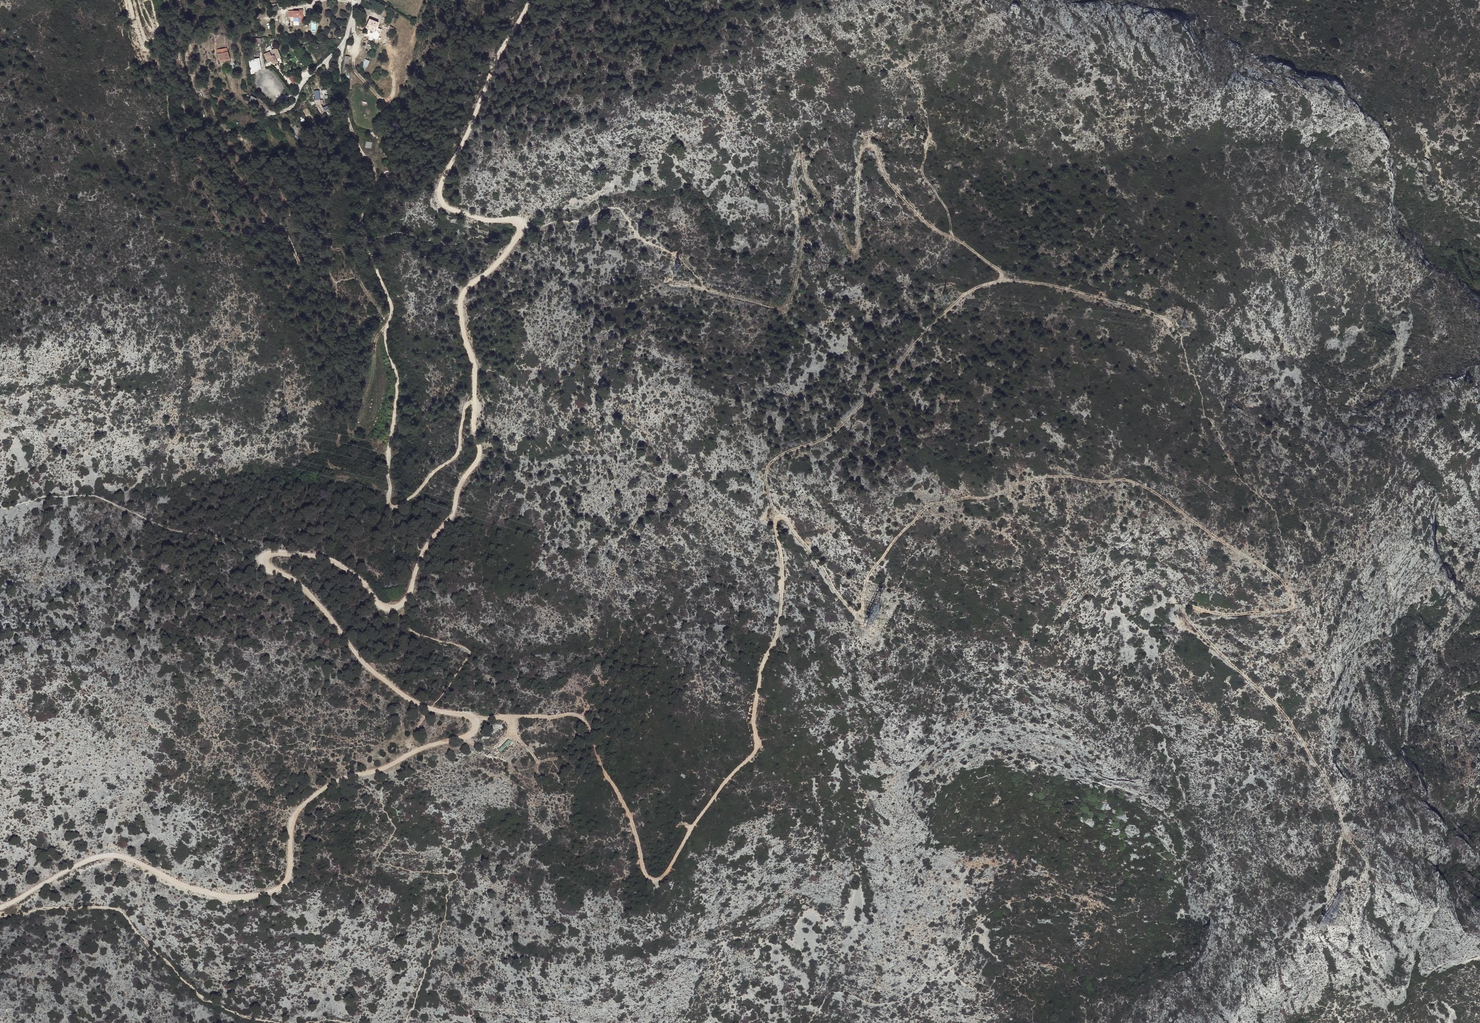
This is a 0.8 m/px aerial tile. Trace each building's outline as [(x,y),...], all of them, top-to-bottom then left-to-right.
[(370,15),(365,24),(375,29),(379,20),(370,15)] [(230,59),(228,51),(218,53),(221,60),(230,59)] [(262,70),(260,58),(249,60),(251,72),(262,70)]
